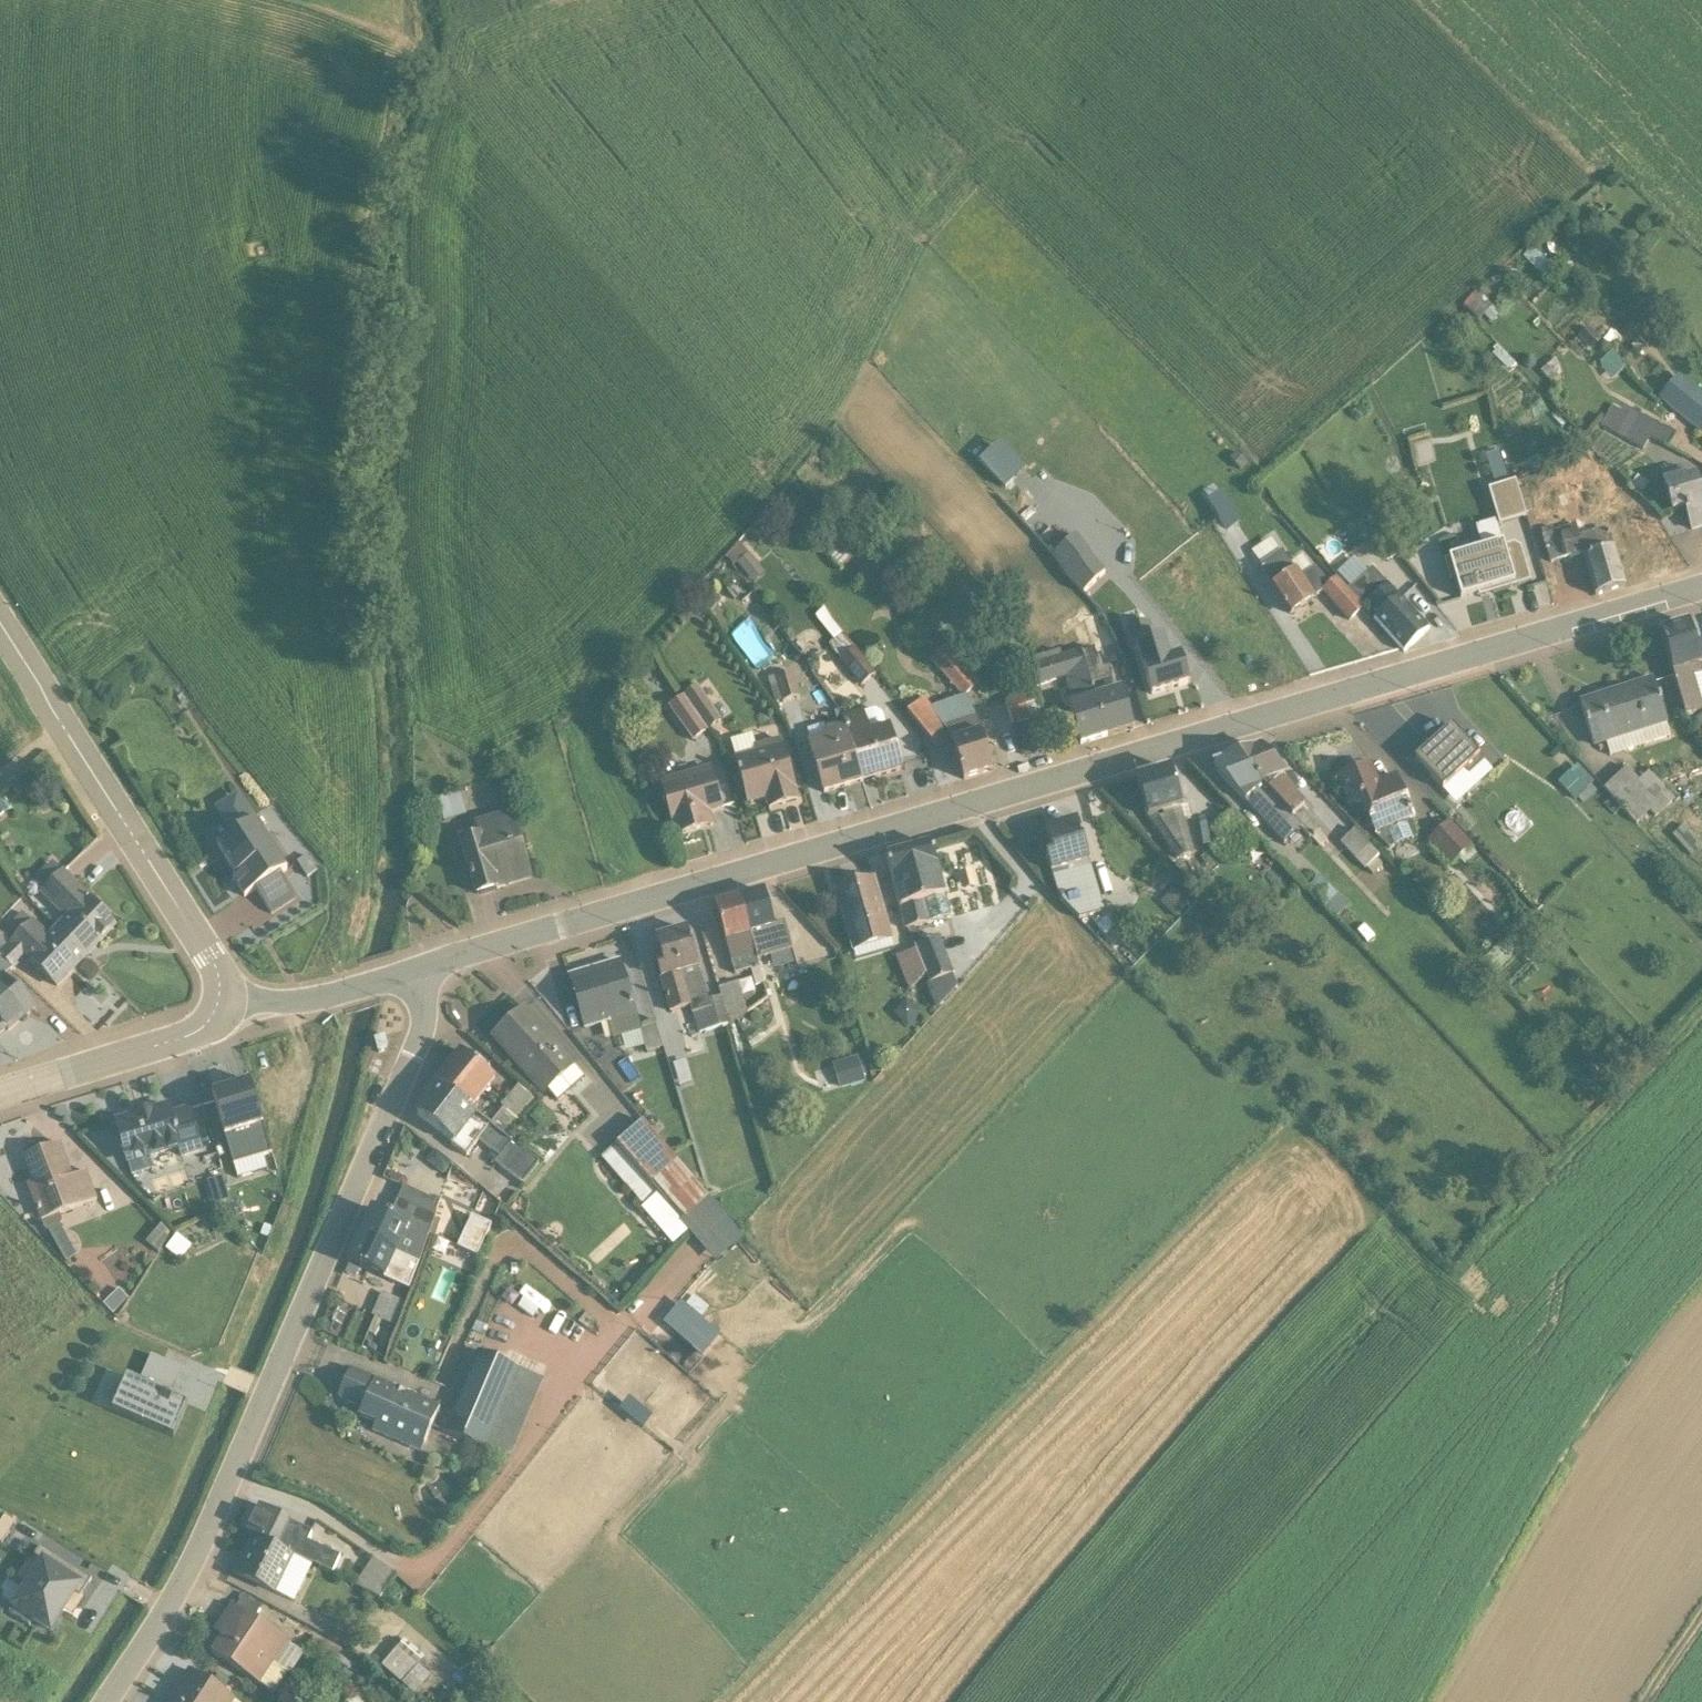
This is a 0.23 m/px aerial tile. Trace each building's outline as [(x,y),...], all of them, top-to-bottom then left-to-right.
[(1608,414),(1666,448),(1673,435),(1623,407),(1620,411),(1612,407),(1608,414)] [(1648,439),(1608,414),(1601,428),(1642,450),(1648,439)] [(1500,452),(1499,451),(1485,455),(1485,456),(1494,489),(1487,491),(1497,526),(1525,517),(1515,483),(1514,482),(1509,484),(1500,452)] [(1689,533),(1701,530),(1701,504),(1694,476),(1691,476),(1676,466),(1660,471),(1670,514),(1683,511),(1689,533)] [(1517,491),(1525,514),(1533,511),(1527,489),(1517,491)] [(1442,561),(1449,584),(1450,584),(1450,581),(1453,580),(1460,601),(1490,591),(1492,595),(1530,583),(1519,548),(1513,545),(1502,548),(1494,522),(1473,528),(1480,550),(1442,561)] [(1573,525),(1541,536),(1549,563),(1581,555),(1594,597),(1624,588),(1605,529),(1577,536),(1573,525)] [(1396,531),(1375,544),(1386,563),(1407,549),(1396,531)] [(1076,541),(1054,562),(1085,595),(1107,575),(1076,541)] [(1268,588),(1289,616),(1313,600),(1280,552),(1257,568),(1269,587),(1268,588)] [(1403,653),(1412,645),(1428,631),(1371,569),(1366,572),(1354,558),(1335,573),(1349,591),(1346,593),(1360,609),(1366,604),(1375,615),(1373,620),(1403,653)] [(1314,566),(1301,578),(1316,595),(1330,583),(1314,566)] [(1334,580),(1320,592),(1348,621),(1361,610),(1334,580)] [(755,664),(771,655),(754,621),(737,630),(755,664)] [(1687,622),(1658,630),(1683,716),(1701,710),(1694,679),(1701,676),(1701,648),(1696,650),(1687,622)] [(1162,638),(1153,641),(1148,623),(1125,630),(1130,648),(1135,647),(1150,696),(1188,685),(1179,656),(1169,659),(1162,638)] [(856,647),(841,659),(862,685),(877,674),(856,647)] [(944,648),(928,661),(962,697),(977,684),(944,648)] [(1092,650),(1081,652),(1106,737),(1132,729),(1112,665),(1103,668),(1099,657),(1095,659),(1092,650)] [(1067,705),(1079,746),(1106,737),(1081,652),(1060,658),(1058,651),(1021,664),(1029,690),(1063,681),(1071,704),(1067,705)] [(784,702),(802,696),(794,672),(775,679),(784,702)] [(1652,683),(1579,706),(1592,750),(1605,746),(1609,758),(1669,739),(1665,727),(1666,726),(1652,683)] [(702,687),(670,704),(691,742),(722,725),(702,687)] [(1005,701),(1012,726),(1028,720),(1028,719),(1039,716),(1033,695),(1030,695),(1029,694),(1005,701)] [(923,699),(906,713),(936,749),(949,738),(963,781),(991,772),(975,719),(974,719),(967,696),(930,708),(923,699)] [(862,710),(841,717),(863,784),(902,772),(902,771),(889,728),(885,729),(881,714),(874,710),(863,713),(862,710)] [(1694,720),(1701,731),(1701,714),(1694,720)] [(823,724),(808,729),(812,744),(807,745),(822,796),(863,784),(842,724),(824,729),(823,724)] [(1413,761),(1443,793),(1448,789),(1446,786),(1462,771),(1467,776),(1482,762),(1450,728),(1413,761)] [(751,736),(730,742),(747,806),(764,801),(767,811),(799,802),(799,801),(780,739),(754,747),(751,736)] [(1319,847),(1325,841),(1317,833),(1319,830),(1301,810),(1304,807),(1290,793),(1295,789),(1295,786),(1294,781),(1292,778),(1288,775),(1283,774),(1260,751),(1251,754),(1247,751),(1240,754),(1239,759),(1237,760),(1319,847)] [(1212,769),(1283,845),(1301,828),(1237,760),(1233,761),(1230,757),(1222,760),(1221,765),(1212,769)] [(710,767),(658,783),(675,837),(711,827),(707,814),(720,809),(710,767)] [(1368,767),(1337,780),(1348,811),(1360,806),(1375,838),(1376,838),(1389,851),(1414,840),(1408,825),(1414,822),(1394,779),(1376,786),(1368,767)] [(1592,783),(1576,767),(1558,785),(1574,801),(1592,783)] [(1169,771),(1136,780),(1147,820),(1177,860),(1192,855),(1183,821),(1190,819),(1186,805),(1179,807),(1169,771)] [(1626,771),(1604,791),(1635,825),(1649,813),(1654,819),(1674,802),(1648,774),(1637,783),(1626,771)] [(437,800),(443,823),(465,816),(458,794),(437,800)] [(255,892),(270,916),(295,901),(279,876),(286,872),(246,810),(236,796),(215,811),(224,825),(232,837),(216,848),(235,878),(232,880),(244,899),(255,892)] [(1231,811),(1210,831),(1234,856),(1255,837),(1231,811)] [(511,812),(472,824),(476,837),(458,843),(476,896),(529,880),(511,812)] [(1058,901),(1077,920),(1103,912),(1075,821),(1044,830),(1051,855),(1045,857),(1058,901)] [(1448,823),(1427,843),(1449,867),(1458,860),(1464,867),(1475,856),(1469,850),(1471,848),(1448,823)] [(1378,857),(1353,830),(1339,844),(1363,870),(1378,857)] [(885,858),(904,930),(949,918),(929,846),(885,858)] [(62,874),(59,876),(39,895),(65,920),(57,928),(86,957),(113,928),(87,903),(88,902),(62,874)] [(874,878),(832,890),(851,954),(853,953),(855,962),(894,950),(891,942),(893,941),(874,878)] [(1318,879),(1308,889),(1326,908),(1337,897),(1318,879)] [(1179,884),(1163,901),(1178,915),(1194,898),(1179,884)] [(739,900),(757,962),(780,955),(763,893),(739,900)] [(714,907),(735,975),(750,971),(755,987),(763,985),(758,969),(758,968),(739,900),(714,907)] [(86,957),(57,928),(49,936),(33,921),(31,922),(21,914),(0,935),(0,959),(14,972),(22,964),(27,967),(30,965),(56,988),(86,957)] [(697,1034),(729,1025),(720,998),(720,997),(707,1000),(686,929),(685,929),(654,938),(659,958),(653,960),(669,1013),(669,1014),(689,1008),(697,1034)] [(914,947),(929,984),(951,975),(937,938),(914,947)] [(1520,952),(1508,938),(1479,964),(1490,978),(1520,952)] [(913,952),(894,958),(908,992),(924,976),(913,952)] [(0,959),(0,1037),(7,1032),(9,1033),(36,1010),(4,977),(12,971),(0,959)] [(612,1041),(641,1032),(620,960),(566,976),(583,1032),(600,1027),(605,1041),(611,1040),(612,1041)] [(749,981),(737,985),(737,983),(718,989),(729,1025),(746,1013),(741,998),(753,994),(749,981)] [(556,1102),(582,1079),(574,1069),(578,1066),(525,1007),(489,1039),(542,1098),(548,1093),(556,1102)] [(383,1036),(374,1038),(377,1052),(386,1049),(383,1036)] [(460,1054),(435,1084),(470,1110),(495,1080),(460,1054)] [(840,1086),(867,1081),(861,1055),(835,1061),(840,1086)] [(611,1058),(601,1065),(623,1092),(633,1085),(611,1058)] [(684,1061),(672,1065),(679,1087),(691,1083),(684,1061)] [(211,1095),(232,1166),(269,1155),(249,1084),(211,1095)] [(520,1185),(522,1185),(538,1164),(506,1138),(490,1125),(470,1110),(435,1084),(421,1102),(425,1105),(416,1116),(451,1142),(450,1145),(466,1157),(478,1143),(498,1158),(493,1165),(520,1185)] [(536,1102),(518,1086),(501,1106),(504,1109),(490,1125),(506,1138),(518,1123),(517,1122),(536,1102)] [(115,1124),(126,1158),(123,1159),(125,1167),(128,1166),(132,1177),(153,1171),(149,1160),(176,1152),(178,1161),(200,1154),(188,1112),(169,1117),(167,1109),(115,1124)] [(678,1219),(706,1196),(641,1122),(615,1146),(678,1219)] [(71,1177),(58,1144),(23,1158),(32,1183),(26,1185),(44,1232),(46,1231),(65,1264),(77,1257),(60,1227),(62,1225),(59,1215),(96,1201),(97,1200),(85,1172),(71,1177)] [(689,1232),(615,1146),(600,1159),(641,1208),(639,1210),(672,1246),(689,1232)] [(434,1152),(426,1163),(443,1176),(450,1166),(434,1152)] [(201,1166),(206,1184),(220,1179),(214,1162),(201,1166)] [(371,1211),(359,1237),(418,1264),(434,1219),(441,1205),(403,1188),(397,1201),(389,1218),(371,1211)] [(741,1240),(706,1196),(678,1219),(716,1261),(741,1240)] [(458,1248),(479,1258),(495,1224),(474,1215),(458,1248)] [(159,1227),(144,1244),(155,1253),(170,1235),(159,1227)] [(189,1248),(176,1236),(164,1250),(179,1261),(189,1248)] [(418,1264),(359,1237),(347,1263),(348,1264),(344,1274),(353,1279),(358,1268),(409,1291),(418,1264)] [(432,1261),(446,1265),(452,1242),(439,1239),(432,1261)] [(447,1387),(497,1271),(482,1264),(433,1382),(447,1387)] [(96,1299),(116,1320),(130,1301),(112,1283),(96,1299)] [(694,1290),(665,1323),(704,1357),(724,1335),(701,1315),(710,1305),(694,1290)] [(441,1433),(442,1434),(508,1462),(542,1380),(476,1352),(441,1433)] [(153,1357),(150,1357),(138,1383),(126,1378),(111,1412),(172,1438),(173,1438),(187,1405),(171,1398),(183,1370),(153,1357)] [(439,1408),(349,1369),(337,1399),(362,1409),(358,1418),(374,1424),(371,1433),(420,1453),(439,1408)] [(304,1528),(257,1506),(244,1533),(332,1573),(340,1555),(308,1541),(312,1531),(304,1528)] [(13,1524),(6,1518),(0,1527),(0,1540),(2,1541),(13,1524)] [(293,1602),(312,1565),(312,1564),(251,1537),(241,1556),(235,1555),(227,1572),(275,1596),(276,1593),(293,1602)] [(37,1567),(10,1608),(47,1632),(72,1594),(79,1598),(90,1581),(41,1549),(32,1563),(37,1567)] [(372,1561),(356,1584),(380,1595),(394,1576),(372,1561)] [(256,1622),(266,1607),(247,1593),(236,1608),(256,1622)] [(287,1643),(230,1606),(213,1633),(220,1637),(211,1654),(259,1686),(260,1685),(274,1695),(287,1675),(289,1677),(303,1656),(286,1645),(287,1643)] [(329,1671),(341,1650),(314,1636),(302,1657),(329,1671)] [(407,1646),(385,1667),(402,1685),(424,1664),(407,1646)] [(349,1670),(354,1659),(341,1652),(334,1663),(349,1670)] [(235,1701),(188,1670),(168,1700),(171,1701),(234,1701),(235,1701)]
